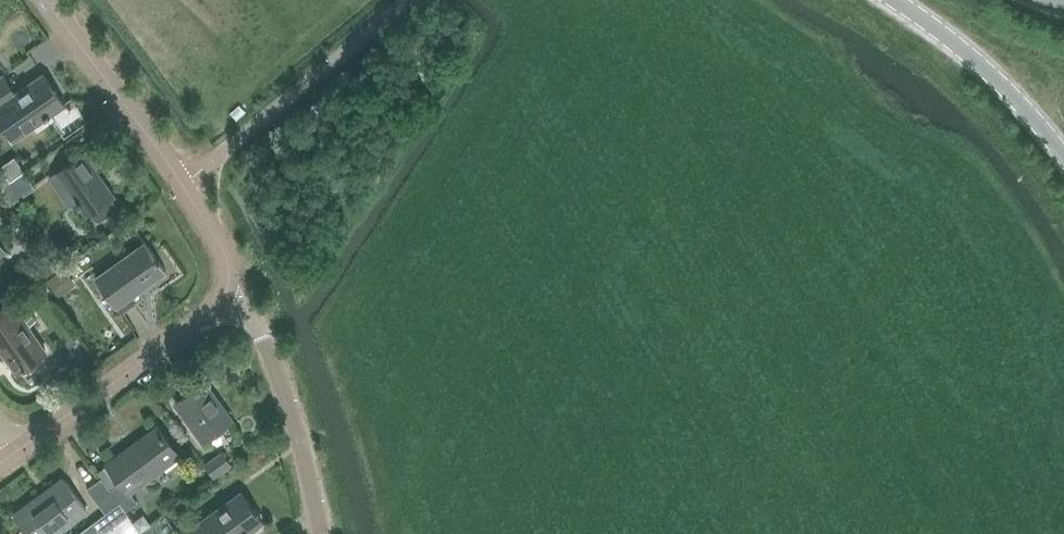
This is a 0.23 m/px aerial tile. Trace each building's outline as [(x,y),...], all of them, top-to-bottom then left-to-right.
[(12,137),(11,138),(14,142),(38,126),(37,124),(64,104),(43,75),(17,93),(4,74),(0,77),(0,120),(12,137)] [(85,154),(58,173),(77,201),(87,215),(90,213),(94,219),(101,221),(115,211),(117,204),(114,196),(96,170),(85,154)] [(0,167),(0,188),(10,181),(0,167)] [(0,188),(0,189),(9,201),(34,183),(25,170),(10,181),(0,188)] [(146,244),(96,279),(115,306),(116,305),(122,313),(135,304),(129,296),(165,271),(146,244)] [(46,255),(33,265),(42,278),(56,268),(46,255)] [(42,278),(33,265),(20,274),(29,287),(42,278)] [(46,281),(59,297),(76,284),(64,268),(46,281)] [(27,325),(36,318),(20,295),(0,309),(0,347),(18,372),(46,352),(27,325)] [(176,403),(204,441),(232,421),(204,383),(176,403)] [(111,490),(121,503),(126,511),(137,503),(129,492),(177,457),(157,429),(108,464),(121,482),(111,490)] [(224,452),(208,464),(216,475),(232,463),(224,452)] [(92,524),(121,503),(111,490),(102,478),(87,489),(106,513),(92,524)] [(29,533),(52,533),(87,509),(66,480),(16,517),(29,533)] [(196,533),(247,533),(262,523),(241,493),(192,528),(196,533)] [(92,524),(99,533),(104,533),(129,515),(126,511),(121,503),(92,524)] [(143,514),(134,521),(137,525),(141,530),(150,524),(143,514)] [(127,533),(128,533),(143,533),(141,530),(137,525),(127,533)]
